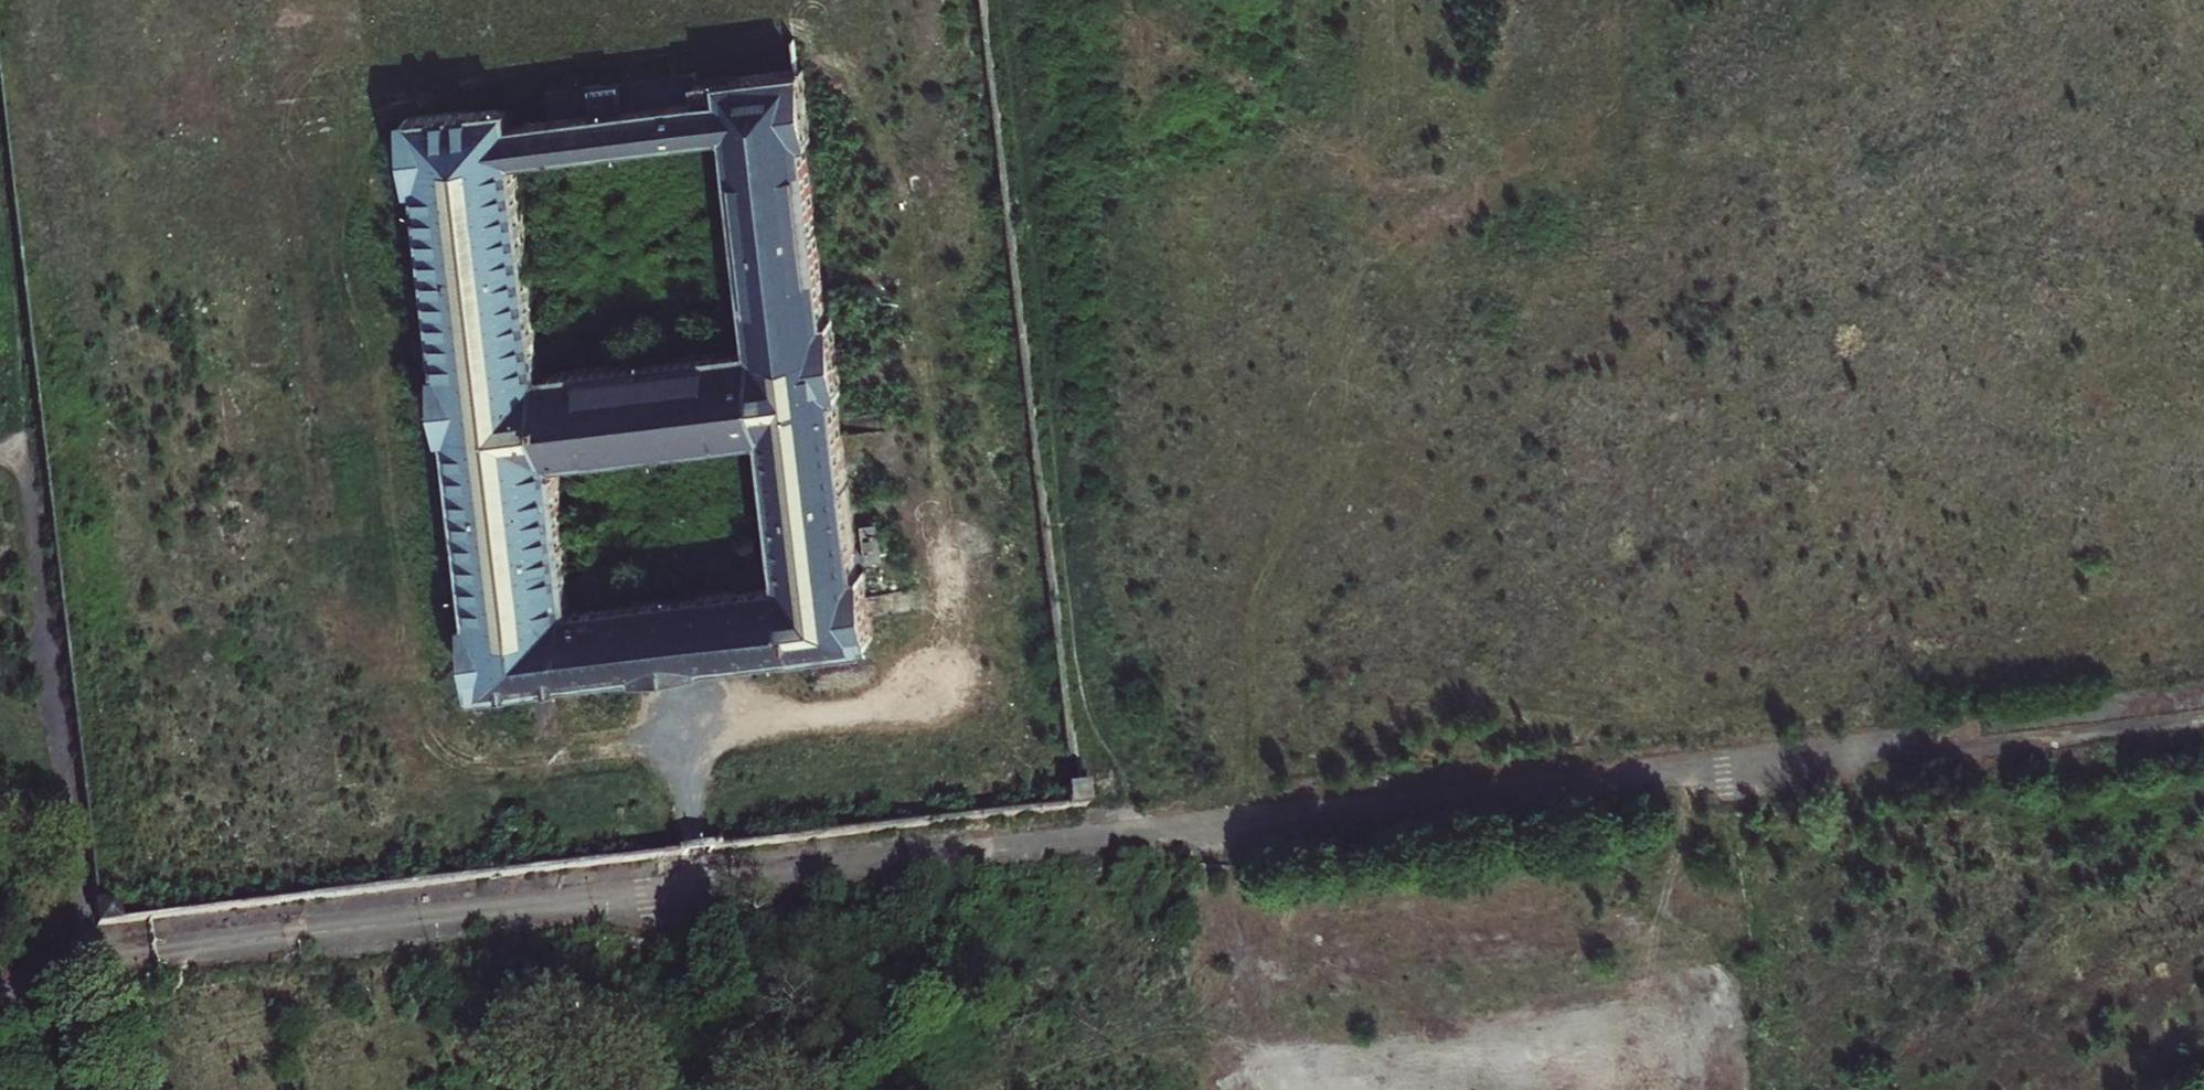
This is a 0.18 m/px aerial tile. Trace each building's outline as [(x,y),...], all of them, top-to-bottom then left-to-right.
[(835,316),(829,317),(807,138),(813,138),(805,68),(697,81),(699,100),(674,103),(674,99),(669,100),(670,103),(564,115),(563,112),(559,112),(559,116),(521,120),(518,104),(408,117),(416,185),(423,184),(445,371),(440,371),(447,433),(452,432),(475,619),(470,620),(478,686),(480,686),(480,688),(552,679),(552,676),(636,666),(636,669),(665,666),(665,668),(669,668),(669,665),(678,664),(679,666),(684,666),(684,664),(706,661),(706,659),(713,659),(713,657),(794,648),(794,649),(868,641),(867,639),(874,638),(866,571),(859,571),(838,392),(844,391),(835,316)] [(1074,797),(1076,808),(1087,807),(1086,796),(1074,797)]
